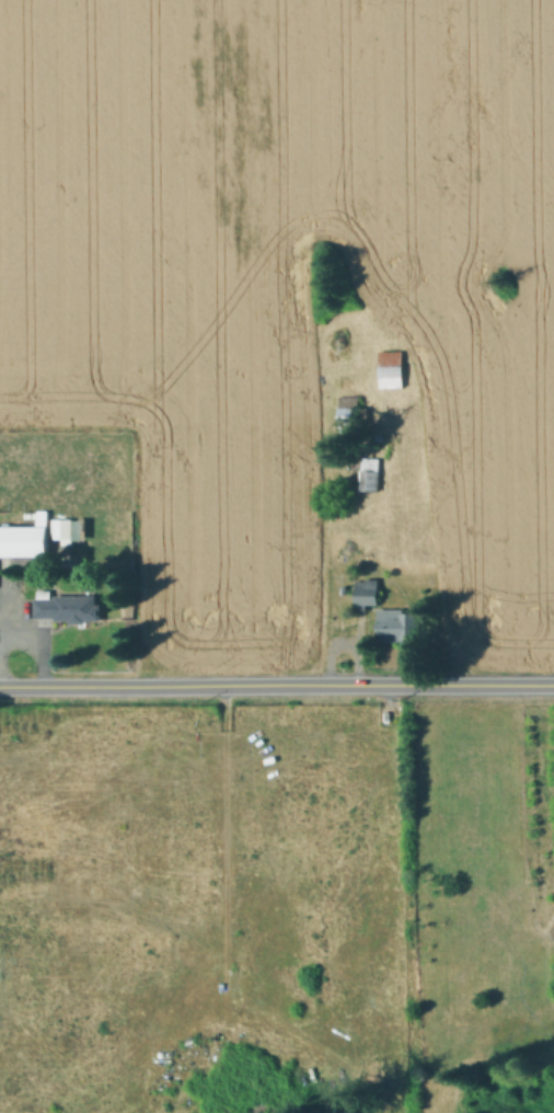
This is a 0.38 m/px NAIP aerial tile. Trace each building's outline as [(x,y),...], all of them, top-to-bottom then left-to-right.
[(404,387),(381,387),(380,351),(403,351),(404,387)] [(369,408),(369,423),(357,423),(357,432),(341,432),(341,397),(359,397),(359,408),(369,408)] [(380,458),(379,491),(361,491),(363,457),(380,458)] [(72,517),(72,538),(53,538),(53,517),(72,517)] [(49,555),(0,555),(0,526),(4,526),(4,523),(11,523),(11,525),(11,526),(49,526),(49,555)] [(380,585),(380,605),(356,605),(356,580),(366,580),(367,585),(380,585)] [(53,596),(53,598),(56,598),(56,596),(97,595),(97,604),(101,604),(101,620),(86,620),(86,622),(70,623),(70,621),(57,621),(57,617),(36,618),(36,598),(39,598),(39,590),(51,590),(53,596)] [(418,613),(419,644),(400,645),(400,641),(379,641),(379,609),(404,608),(405,613),(418,613)]
